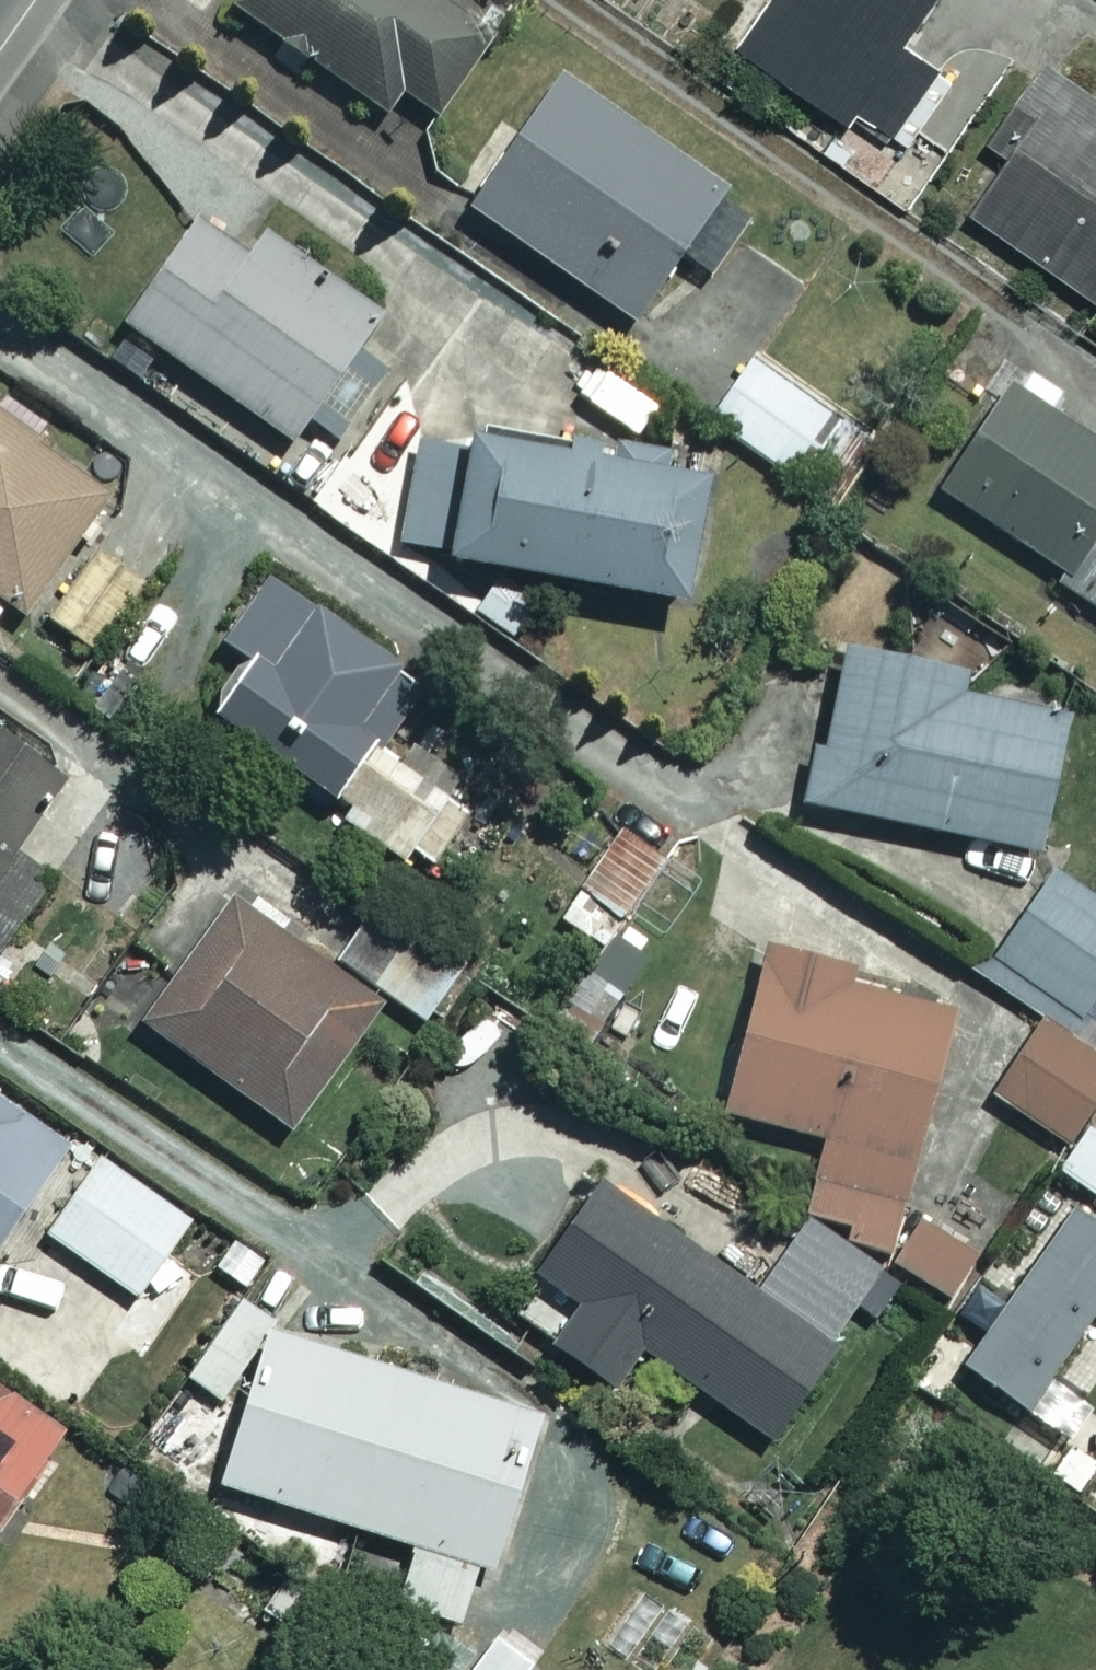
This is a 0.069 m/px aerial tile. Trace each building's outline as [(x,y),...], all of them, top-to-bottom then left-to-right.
[(445,0),(235,0),(230,7),(384,110),(398,89),(431,111),(487,28),(445,0)] [(742,41),(843,113),(924,0),(771,0),(742,41)] [(743,212),(553,80),(464,207),(630,322),(677,253),(703,270),(743,212)] [(1050,81),(965,204),(1095,295),(1095,113),(1050,81)] [(237,252),(188,217),(117,318),(287,438),(305,413),(346,443),(391,379),(350,349),(376,314),(255,228),(237,252)] [(830,409),(747,356),(707,418),(790,471),(830,409)] [(1002,381),(933,486),(1059,569),(1052,579),(1095,608),(1095,443),(1002,381)] [(0,415),(0,599),(18,612),(106,493),(0,415)] [(465,428),(461,449),(414,440),(394,544),(682,600),(707,475),(465,428)] [(99,548),(51,616),(95,647),(143,578),(99,548)] [(418,681),(265,574),(219,639),(241,654),(203,708),(345,807),(338,816),(420,873),(464,811),(372,747),(418,681)] [(1028,848),(1062,690),(841,642),(807,801),(1028,848)] [(148,673),(107,647),(77,696),(118,722),(148,673)] [(0,727),(0,947),(48,876),(7,848),(31,812),(21,806),(51,762),(0,727)] [(659,858),(617,829),(557,916),(599,945),(659,858)] [(1055,868),(991,958),(1095,1033),(1095,897),(1055,868)] [(382,1005),(230,896),(140,1022),(292,1131),(382,1005)] [(850,969),(761,946),(719,1109),(822,1136),(802,1213),(888,1235),(946,1010),(846,984),(850,969)] [(1038,1021),(991,1093),(1062,1140),(1095,1088),(1095,1059),(1038,1021)] [(0,1098),(0,1232),(62,1141),(0,1098)] [(1083,1128),(1055,1170),(1095,1197),(1095,1136),(1083,1128)] [(186,1221),(99,1157),(45,1231),(131,1295),(186,1221)] [(756,1293),(604,1187),(538,1280),(583,1311),(553,1353),(616,1396),(646,1354),(777,1446),(843,1353),(833,1346),(859,1310),(877,1323),(902,1287),(884,1274),(885,1272),(809,1218),(756,1293)] [(1069,1204),(958,1364),(1064,1437),(1042,1469),(1075,1491),(1095,1460),(1095,1411),(1043,1374),(1095,1298),(1095,1223),(1069,1204)] [(538,1414),(266,1327),(217,1481),(413,1543),(395,1600),(457,1620),(476,1562),(489,1566),(538,1414)] [(71,1443),(0,1391),(0,1541),(71,1443)]
